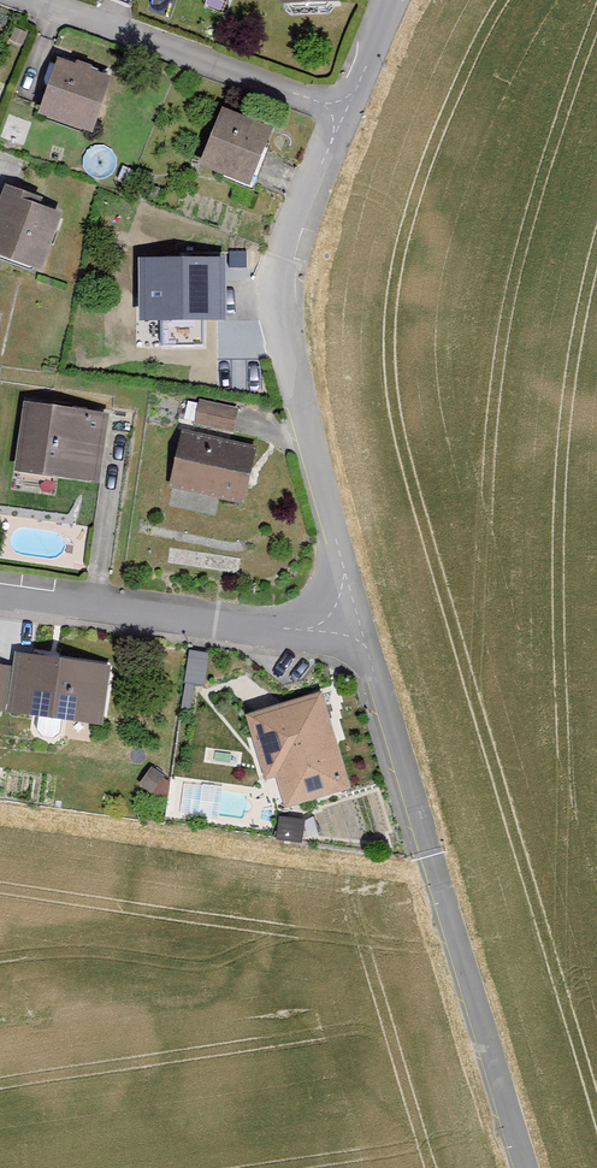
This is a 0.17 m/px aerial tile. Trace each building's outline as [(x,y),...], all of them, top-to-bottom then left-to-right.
[(117,83),(61,63),(41,119),(96,139),(117,83)] [(226,112),(203,169),(255,190),(278,133),(226,112)] [(0,203),(0,258),(46,274),(66,216),(38,207),(43,200),(5,187),(0,203)] [(230,261),(142,262),(143,322),(231,321),(230,261)] [(195,420),(234,428),(239,405),(200,397),(195,420)] [(102,486),(112,418),(29,406),(19,475),(102,486)] [(184,435),(172,493),(248,510),(261,452),(184,435)] [(103,731),(111,669),(18,657),(10,718),(103,731)] [(14,672),(0,670),(0,715),(5,716),(14,672)] [(352,794),(324,700),(251,721),(270,785),(280,782),(289,813),(352,794)]
